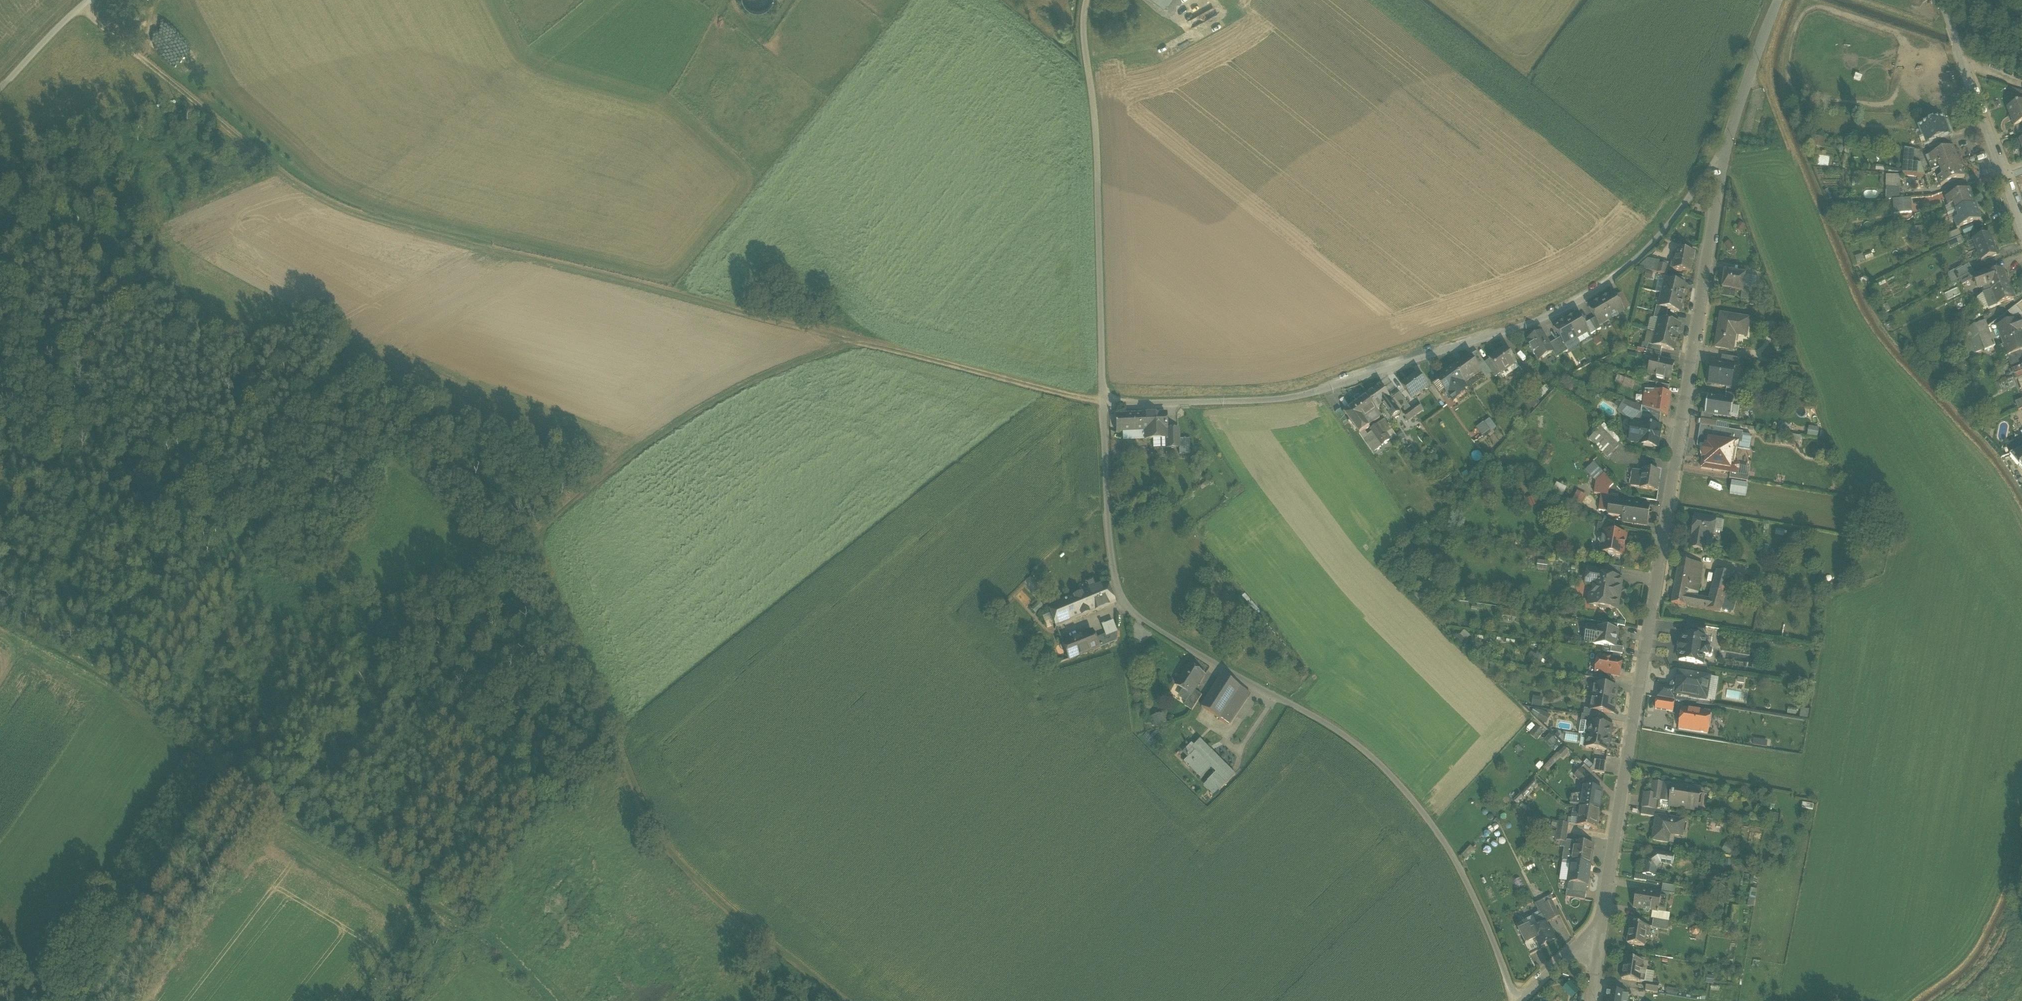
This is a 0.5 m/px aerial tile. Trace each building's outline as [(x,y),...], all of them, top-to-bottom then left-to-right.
[(2008,108),(2015,127),(2016,127),(2021,124),(2021,103),(2008,108)] [(1927,144),(1949,136),(1943,121),(1921,129),(1924,137),(1927,144)] [(1814,145),(1822,146),(1824,137),(1816,135),(1814,145)] [(1950,141),(1949,136),(1927,144),(1929,150),(1941,145),(1950,141)] [(1953,148),(1950,141),(1941,145),(1944,151),(1953,148)] [(1954,147),(1953,148),(1944,151),(1931,156),(1934,164),(1934,165),(1938,163),(1940,170),(1960,162),(1954,147)] [(1903,148),(1903,161),(1913,161),(1914,148),(1903,148)] [(1907,173),(1925,175),(1921,164),(1908,162),(1907,173)] [(1966,177),(1960,162),(1940,170),(1943,176),(1939,178),(1942,186),(1966,177)] [(1934,172),(1940,170),(1938,163),(1934,165),(1934,164),(1931,165),(1934,172)] [(1886,199),(1902,199),(1901,177),(1894,177),(1894,189),(1885,189),(1886,199)] [(1974,205),(1968,191),(1946,199),(1948,206),(1949,206),(1953,205),(1956,212),(1974,205)] [(1895,213),(1912,212),(1911,199),(1894,200),(1895,213)] [(1948,215),(1956,212),(1953,205),(1949,206),(1948,206),(1944,207),(1948,215)] [(1980,221),(1974,205),(1956,212),(1959,220),(1955,222),(1957,229),(1980,221)] [(1956,212),(1948,215),(1951,223),(1955,222),(1959,220),(1956,212)] [(1740,222),(1735,229),(1741,233),(1745,226),(1740,222)] [(1915,238),(1923,238),(1922,228),(1914,228),(1915,238)] [(1950,242),(1961,237),(1958,230),(1947,235),(1950,242)] [(1996,256),(1989,235),(1974,240),(1982,261),(1996,256)] [(1729,241),(1724,245),(1729,251),(1735,247),(1729,241)] [(1673,270),(1690,273),(1692,262),(1693,262),(1694,253),(1677,250),(1673,270)] [(1640,269),(1666,275),(1669,264),(1663,262),(1662,265),(1659,264),(1660,262),(1649,259),(1641,266),(1640,269)] [(1955,272),(1959,280),(1973,272),(1969,265),(1955,272)] [(1988,276),(1987,276),(1992,291),(2007,285),(2001,271),(1988,276)] [(1745,275),(1726,272),(1724,288),(1736,290),(1742,291),(1745,275)] [(1975,279),(1976,278),(1973,272),(1959,280),(1962,286),(1975,279)] [(1987,276),(1988,276),(1987,274),(1976,278),(1975,279),(1979,290),(1980,289),(1980,290),(1982,289),(1984,294),(1992,291),(1987,276)] [(1755,277),(1745,275),(1742,291),(1742,298),(1751,300),(1755,277)] [(1671,283),(1683,286),(1684,280),(1672,277),(1671,283)] [(1671,283),(1665,281),(1662,294),(1683,299),(1687,287),(1683,286),(1671,283)] [(2012,301),(2007,285),(1992,291),(1998,306),(2012,301)] [(1736,290),(1724,288),(1722,288),(1721,296),(1734,298),(1736,290)] [(1956,288),(1945,293),(1947,299),(1959,293),(1956,288)] [(1998,306),(1992,291),(1984,294),(1977,300),(1985,310),(1990,309),(1991,309),(1998,306)] [(1613,293),(1600,301),(1611,319),(1624,311),(1616,298),(1613,293)] [(1622,294),(1616,298),(1624,311),(1630,308),(1622,294)] [(1680,313),(1683,299),(1662,294),(1659,308),(1668,310),(1680,313)] [(1611,319),(1600,301),(1588,308),(1595,319),(1599,326),(1611,319)] [(1668,310),(1659,308),(1656,307),(1655,313),(1667,316),(1668,310)] [(1665,321),(1667,316),(1655,313),(1654,319),(1659,320),(1665,321)] [(1578,314),(1566,321),(1577,339),(1589,332),(1584,325),(1578,314)] [(1749,320),(1720,315),(1714,348),(1733,352),(1736,332),(1746,334),(1749,320)] [(1998,325),(2009,355),(2010,356),(2021,352),(2021,341),(2018,330),(2021,329),(2021,326),(2019,318),(1998,325)] [(1601,329),(1599,326),(1595,319),(1590,322),(1596,332),(1601,329)] [(1665,321),(1659,320),(1656,333),(1677,338),(1680,325),(1665,321)] [(1967,344),(1980,334),(1988,327),(1985,320),(1977,326),(1972,328),(1972,327),(1962,335),(1967,344)] [(1577,339),(1566,321),(1554,328),(1560,338),(1564,346),(1565,346),(1577,339)] [(1596,332),(1590,322),(1584,325),(1589,332),(1590,335),(1596,332)] [(1995,345),(1988,327),(1980,334),(1985,349),(1995,345)] [(1553,352),(1549,345),(1542,333),(1528,340),(1531,346),(1529,347),(1533,354),(1535,353),(1539,360),(1553,353),(1553,352)] [(1674,351),(1677,338),(1656,333),(1653,346),(1662,348),(1674,351)] [(1564,346),(1560,338),(1555,342),(1563,354),(1568,351),(1565,346),(1564,346)] [(1555,342),(1549,345),(1553,352),(1553,353),(1556,358),(1563,354),(1555,342)] [(1662,348),(1653,346),(1648,345),(1647,351),(1660,354),(1662,348)] [(1505,348),(1489,360),(1496,369),(1500,374),(1516,363),(1505,348)] [(1652,359),(1660,361),(1662,354),(1660,354),(1647,351),(1645,358),(1651,360),(1652,359)] [(2010,356),(2009,355),(2007,356),(2010,364),(2021,358),(2021,352),(2010,356)] [(1477,353),(1471,357),(1479,368),(1485,364),(1477,353)] [(1453,368),(1465,383),(1481,371),(1479,368),(1471,357),(1470,356),(1453,368)] [(1722,357),(1721,364),(1731,366),(1733,369),(1736,367),(1738,368),(1740,360),(1722,357)] [(2010,364),(2012,369),(2021,366),(2021,358),(2010,364)] [(1660,361),(1652,359),(1651,360),(1648,375),(1656,377),(1656,378),(1664,380),(1665,378),(1670,380),(1674,364),(1660,361)] [(1496,369),(1489,360),(1485,364),(1491,373),(1496,369)] [(1727,387),(1728,387),(1729,377),(1732,375),(1733,369),(1731,366),(1721,364),(1713,363),(1709,384),(1718,385),(1717,386),(1727,387)] [(2012,369),(2015,377),(2021,375),(2021,366),(2012,369)] [(1465,383),(1453,368),(1437,380),(1437,381),(1445,392),(1447,395),(1448,395),(1465,383)] [(1417,374),(1402,385),(1412,398),(1427,387),(1417,374)] [(1799,383),(1797,375),(1788,377),(1790,385),(1799,383)] [(1618,376),(1615,382),(1632,388),(1635,382),(1618,376)] [(1445,392),(1437,381),(1432,385),(1440,396),(1445,392)] [(1468,388),(1465,383),(1448,395),(1453,402),(1465,394),(1463,391),(1468,388)] [(1655,392),(1668,394),(1669,387),(1656,384),(1655,392)] [(1380,386),(1367,396),(1377,410),(1382,406),(1391,419),(1400,413),(1380,386)] [(1661,414),(1667,417),(1671,394),(1668,394),(1655,392),(1655,395),(1645,393),(1642,407),(1661,414)] [(1416,416),(1411,409),(1399,393),(1394,397),(1405,413),(1403,414),(1408,421),(1416,416)] [(1377,410),(1367,396),(1362,400),(1357,404),(1354,406),(1358,413),(1349,420),(1359,434),(1364,431),(1369,428),(1368,426),(1364,420),(1375,411),(1377,410)] [(1733,406),(1734,401),(1725,400),(1708,397),(1706,406),(1704,408),(1704,409),(1705,411),(1705,415),(1713,416),(1714,418),(1717,418),(1719,417),(1731,419),(1731,417),(1733,406)] [(1639,425),(1659,428),(1661,414),(1642,407),(1624,401),(1622,406),(1641,414),(1639,425)] [(1418,404),(1411,409),(1416,416),(1423,410),(1418,404)] [(1358,413),(1354,406),(1344,413),(1349,420),(1358,413)] [(1633,424),(1639,425),(1641,414),(1622,406),(1619,412),(1633,424)] [(1740,407),(1733,406),(1731,417),(1738,418),(1740,407)] [(1380,418),(1375,411),(1364,420),(1368,426),(1380,418)] [(1158,439),(1157,414),(1115,415),(1116,432),(1123,432),(1144,432),(1145,439),(1153,439),(1158,439)] [(1166,414),(1157,414),(1158,439),(1166,439),(1167,439),(1166,430),(1166,414)] [(1396,436),(1384,420),(1370,429),(1382,445),(1396,436)] [(1700,426),(1717,429),(1718,423),(1712,422),(1701,420),(1700,426)] [(1639,445),(1658,448),(1661,428),(1659,428),(1639,425),(1633,424),(1630,441),(1631,443),(1639,444),(1639,445)] [(1717,429),(1700,426),(1697,447),(1705,448),(1701,469),(1730,473),(1735,474),(1738,471),(1739,467),(1737,463),(1731,463),(1733,454),(1736,454),(1737,448),(1750,450),(1752,438),(1742,437),(1743,433),(1717,429)] [(1819,428),(1809,426),(1807,436),(1818,438),(1819,428)] [(1487,428),(1480,433),(1484,437),(1490,433),(1487,428)] [(1589,439),(1607,458),(1618,446),(1600,428),(1589,439)] [(1178,430),(1166,430),(1167,439),(1166,439),(1166,448),(1179,448),(1179,454),(1190,454),(1189,439),(1179,439),(1178,430)] [(1364,431),(1359,434),(1366,444),(1360,449),(1367,457),(1380,448),(1371,434),(1368,437),(1364,431)] [(1144,432),(1123,432),(1123,440),(1145,439),(1144,432)] [(1158,439),(1153,439),(1154,448),(1166,448),(1166,439),(1158,439)] [(1640,489),(1656,491),(1659,472),(1643,470),(1640,489)] [(1735,474),(1730,473),(1729,479),(1748,482),(1749,476),(1735,474)] [(1594,494),(1608,496),(1609,489),(1614,484),(1604,474),(1596,482),(1594,494)] [(1411,486),(1416,493),(1421,490),(1416,482),(1411,486)] [(1556,483),(1552,491),(1563,496),(1566,487),(1556,483)] [(1431,501),(1436,497),(1432,493),(1429,489),(1425,491),(1431,501)] [(1581,505),(1586,495),(1577,491),(1572,501),(1581,505)] [(1622,523),(1647,526),(1649,507),(1617,502),(1618,498),(1611,497),(1608,516),(1623,518),(1622,523)] [(1695,516),(1691,548),(1703,550),(1705,538),(1712,539),(1713,531),(1715,520),(1695,516)] [(1603,532),(1619,534),(1620,528),(1604,520),(1601,526),(1604,527),(1603,532)] [(1723,521),(1715,520),(1713,531),(1721,532),(1723,521)] [(1615,555),(1623,557),(1626,536),(1619,534),(1603,532),(1602,538),(1598,541),(1601,546),(1600,553),(1607,554),(1610,559),(1615,555)] [(1693,563),(1679,560),(1671,603),(1685,605),(1693,563)] [(1703,565),(1693,563),(1685,605),(1722,612),(1729,573),(1714,570),(1708,599),(1697,597),(1703,565)] [(1605,566),(1604,573),(1607,574),(1607,578),(1621,580),(1623,568),(1605,566)] [(1608,609),(1617,610),(1622,580),(1621,580),(1607,578),(1607,574),(1604,573),(1588,571),(1586,585),(1592,586),(1589,606),(1598,607),(1600,610),(1606,611),(1608,609)] [(1729,573),(1722,612),(1728,613),(1732,590),(1738,591),(1741,575),(1729,573)] [(1043,591),(1030,578),(1025,584),(1042,601),(1046,598),(1042,592),(1043,591)] [(1088,591),(1096,587),(1093,580),(1085,583),(1088,591)] [(1088,591),(1080,594),(1088,614),(1115,603),(1107,583),(1096,587),(1088,591)] [(1088,614),(1080,594),(1048,607),(1056,627),(1088,614)] [(1098,648),(1099,648),(1117,641),(1117,631),(1116,630),(1113,623),(1103,626),(1106,635),(1095,639),(1098,648)] [(1603,624),(1602,630),(1617,632),(1618,626),(1603,624)] [(1687,636),(1704,639),(1705,628),(1689,625),(1687,636)] [(1611,647),(1615,648),(1618,632),(1617,632),(1602,630),(1587,627),(1585,643),(1603,646),(1611,647)] [(1464,644),(1469,635),(1461,630),(1456,639),(1464,644)] [(1092,632),(1062,643),(1068,660),(1098,648),(1095,639),(1092,632)] [(1680,653),(1679,661),(1703,664),(1704,656),(1710,657),(1712,656),(1713,651),(1712,649),(1705,648),(1706,640),(1704,639),(1687,636),(1682,636),(1681,644),(1680,653)] [(1611,675),(1619,677),(1622,661),(1598,657),(1596,673),(1597,673),(1611,675)] [(1204,676),(1190,666),(1180,681),(1185,685),(1182,689),(1192,695),(1194,691),(1204,676)] [(1702,691),(1708,691),(1710,677),(1678,672),(1676,682),(1675,681),(1670,685),(1670,687),(1677,688),(1676,694),(1690,697),(1690,698),(1700,699),(1701,691),(1702,691)] [(1611,675),(1597,673),(1596,680),(1600,680),(1610,681),(1611,675)] [(1250,693),(1222,676),(1202,707),(1229,725),(1250,693)] [(1600,680),(1599,686),(1614,688),(1615,682),(1610,681),(1600,680)] [(1185,685),(1180,681),(1177,686),(1182,689),(1185,685)] [(1599,686),(1594,685),(1592,698),(1616,701),(1617,689),(1614,688),(1599,686)] [(1675,700),(1676,694),(1677,688),(1670,687),(1659,685),(1657,698),(1675,700)] [(1202,695),(1194,691),(1192,695),(1182,689),(1180,694),(1180,697),(1187,701),(1184,705),(1192,710),(1202,695)] [(1533,697),(1532,706),(1542,708),(1543,699),(1533,697)] [(1616,701),(1592,698),(1590,710),(1590,711),(1600,712),(1614,714),(1616,701)] [(1675,701),(1657,699),(1655,710),(1673,712),(1675,701)] [(1546,722),(1550,715),(1534,707),(1531,714),(1546,722)] [(1682,708),(1678,729),(1708,734),(1711,712),(1682,708)] [(1599,718),(1600,712),(1590,711),(1590,710),(1584,709),(1583,715),(1599,718)] [(1799,718),(1806,719),(1808,711),(1800,710),(1799,718)] [(1158,728),(1168,724),(1163,711),(1153,715),(1158,728)] [(1600,718),(1599,718),(1583,715),(1582,715),(1581,722),(1589,724),(1589,723),(1599,725),(1600,718)] [(1589,723),(1589,724),(1587,736),(1610,739),(1612,727),(1603,725),(1602,724),(1600,724),(1599,725),(1589,723)] [(1534,725),(1529,734),(1537,739),(1542,730),(1534,725)] [(1559,745),(1545,730),(1539,735),(1554,751),(1559,745)] [(1610,739),(1587,736),(1585,748),(1608,751),(1610,739)] [(1209,782),(1219,792),(1235,775),(1204,744),(1194,752),(1197,755),(1187,765),(1198,775),(1207,766),(1211,770),(1216,775),(1209,782)] [(1548,771),(1567,750),(1562,746),(1543,767),(1548,771)] [(1593,772),(1604,774),(1606,762),(1595,761),(1593,767),(1590,770),(1593,772)] [(1198,775),(1199,776),(1202,780),(1211,770),(1207,766),(1198,775)] [(1574,777),(1581,783),(1588,775),(1581,769),(1574,777)] [(1672,800),(1674,787),(1653,783),(1651,796),(1658,797),(1672,800)] [(1700,788),(1674,784),(1674,787),(1672,800),(1671,806),(1690,809),(1691,804),(1698,804),(1700,788)] [(1579,807),(1597,810),(1600,791),(1594,790),(1594,788),(1589,787),(1589,789),(1582,789),(1581,795),(1580,799),(1579,807)] [(1658,797),(1651,796),(1645,795),(1643,808),(1656,810),(1658,797)] [(1579,807),(1580,799),(1571,798),(1570,798),(1569,806),(1572,806),(1579,807)] [(1577,823),(1579,807),(1572,806),(1570,822),(1577,823)] [(1597,810),(1579,807),(1577,823),(1584,824),(1584,827),(1587,828),(1588,825),(1595,826),(1597,810)] [(1656,810),(1643,808),(1642,815),(1654,817),(1656,810)] [(1685,821),(1658,816),(1654,841),(1669,843),(1671,834),(1683,836),(1685,821)] [(1561,833),(1565,833),(1567,823),(1557,821),(1556,830),(1561,833)] [(1564,840),(1565,833),(1561,833),(1556,830),(1554,840),(1557,840),(1563,842),(1564,840)] [(1572,862),(1575,842),(1564,840),(1563,842),(1557,840),(1556,846),(1564,847),(1562,861),(1572,862)] [(1572,862),(1590,865),(1593,844),(1586,843),(1586,841),(1581,840),(1580,842),(1575,842),(1572,862)] [(1721,850),(1736,856),(1739,849),(1724,843),(1721,850)] [(1470,846),(1462,853),(1466,858),(1474,850),(1470,846)] [(1643,875),(1655,877),(1657,869),(1662,864),(1673,865),(1674,855),(1655,852),(1646,858),(1643,875)] [(1587,882),(1590,865),(1572,862),(1569,880),(1571,880),(1587,882)] [(1655,877),(1643,875),(1636,874),(1635,880),(1654,883),(1655,877)] [(1586,889),(1587,882),(1571,880),(1571,886),(1586,889)] [(1665,885),(1663,891),(1673,893),(1677,894),(1678,887),(1665,885)] [(1585,895),(1586,889),(1571,886),(1568,886),(1568,893),(1585,895)] [(1663,893),(1637,889),(1634,908),(1656,911),(1660,912),(1663,893)] [(1663,891),(1663,893),(1660,912),(1669,913),(1673,893),(1663,891)] [(1541,919),(1544,926),(1558,919),(1550,904),(1544,907),(1548,915),(1541,919)] [(1730,905),(1728,930),(1736,931),(1737,906),(1730,905)] [(1660,912),(1656,911),(1655,919),(1670,922),(1672,914),(1669,913),(1660,912)] [(1539,929),(1544,926),(1541,919),(1535,922),(1539,929)] [(1670,922),(1655,919),(1653,928),(1669,931),(1670,922)] [(1650,926),(1633,924),(1629,945),(1645,947),(1647,937),(1648,937),(1650,926)] [(1536,943),(1540,951),(1556,942),(1553,935),(1550,936),(1544,926),(1539,929),(1531,933),(1536,943)] [(1536,943),(1531,933),(1529,930),(1520,935),(1527,947),(1536,943)] [(1541,953),(1540,951),(1536,943),(1527,947),(1526,948),(1531,959),(1541,953)] [(1643,962),(1626,959),(1623,979),(1645,982),(1647,971),(1642,970),(1643,962)] [(1655,972),(1647,971),(1645,982),(1647,983),(1647,981),(1653,982),(1655,972)] [(1660,983),(1653,982),(1647,981),(1647,983),(1646,991),(1659,993),(1660,983)] [(1629,995),(1607,991),(1606,1000),(1628,1000),(1629,995)]
